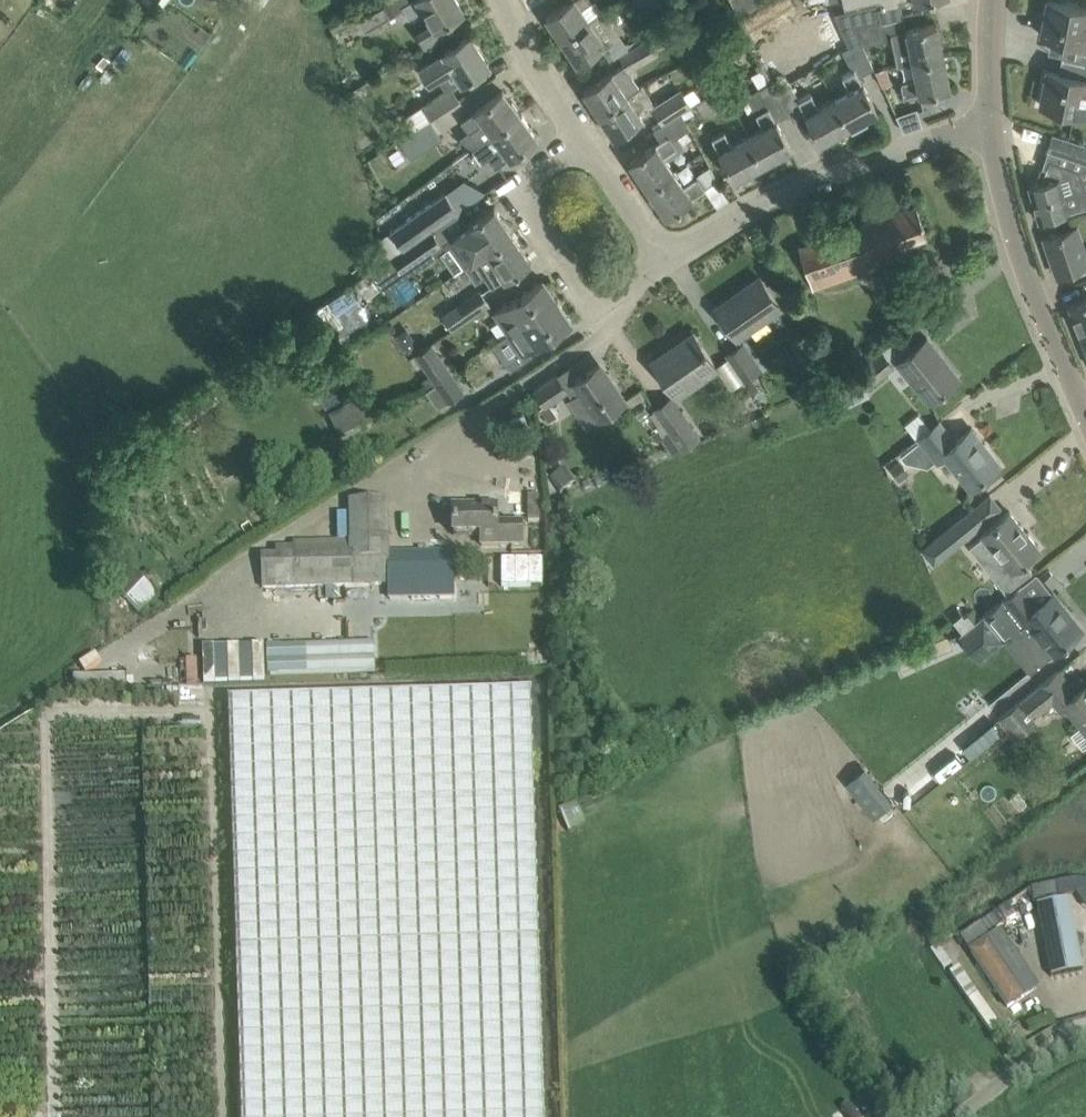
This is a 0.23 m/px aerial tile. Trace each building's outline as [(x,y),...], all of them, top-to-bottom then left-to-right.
[(355,12),(359,19),(367,31),(395,14),(387,0),(378,0),(355,12)] [(416,32),(425,47),(454,30),(447,19),(462,10),(456,0),(409,0),(402,4),(409,17),(421,10),(429,24),(416,32)] [(589,0),(571,0),(545,17),(560,39),(589,20),(581,8),(590,2),(589,0)] [(648,11),(668,0),(642,0),(648,11)] [(1040,35),(1085,44),(1085,8),(1048,0),(1047,0),(1040,35)] [(833,14),(849,47),(860,41),(853,26),(879,21),(876,5),(833,14)] [(333,20),(331,21),(338,32),(340,31),(359,19),(355,12),(353,9),(333,20)] [(575,62),(618,33),(603,11),(589,20),(560,39),(575,62)] [(883,40),(879,21),(853,26),(860,41),(862,45),(883,40)] [(896,65),(912,62),(943,55),(936,23),(905,29),(906,30),(890,33),(896,65)] [(488,64),(470,34),(443,51),(443,52),(420,66),(429,82),(437,77),(445,91),(421,105),(429,118),(459,99),(451,87),(488,64)] [(583,91),(598,114),(627,95),(639,88),(628,72),(658,55),(647,38),(624,50),(617,54),(624,65),(612,73),(612,72),(583,91)] [(850,88),(832,98),(848,126),(849,126),(852,132),(867,123),(864,117),(877,110),(859,76),(873,68),(862,45),(860,41),(849,47),(842,51),(852,70),(842,76),(850,88)] [(943,55),(912,62),(916,79),(900,82),(903,96),(919,93),(919,94),(949,87),(943,55)] [(1085,61),(1082,77),(1047,70),(1040,104),(1085,114),(1085,61)] [(877,69),(881,86),(890,84),(887,67),(877,69)] [(791,85),(777,93),(788,114),(792,120),(805,114),(820,142),(848,126),(832,98),(816,106),(801,76),(790,83),(791,85)] [(763,126),(747,135),(762,163),(791,148),(776,120),(788,114),(777,93),(776,93),(770,83),(760,89),(759,87),(746,95),(763,126)] [(627,95),(598,114),(613,135),(653,109),(652,106),(639,88),(627,95)] [(652,106),(653,109),(654,108),(663,122),(653,129),(654,131),(683,113),(682,112),(692,105),(682,88),(652,106)] [(696,104),(704,115),(728,99),(721,88),(696,104)] [(519,114),(502,91),(461,121),(478,144),(519,114)] [(916,108),(897,117),(903,131),(921,124),(916,108)] [(683,113),(654,131),(660,140),(629,161),(648,188),(672,172),(662,156),(675,147),(671,140),(692,127),(686,118),(683,113)] [(478,144),(470,150),(471,152),(473,150),(482,162),(488,157),(494,167),(536,137),(519,114),(478,144)] [(762,163),(747,135),(732,143),(725,130),(711,138),(722,159),(733,179),(762,163)] [(411,132),(400,139),(411,157),(424,149),(411,132)] [(1048,159),(1041,181),(1028,185),(1038,220),(1060,214),(1085,206),(1085,188),(1084,188),(1079,169),(1078,168),(1080,161),(1085,163),(1085,144),(1049,132),(1044,149),(1057,153),(1054,161),(1048,159)] [(672,172),(648,188),(666,215),(705,188),(718,179),(710,166),(695,175),(697,177),(683,187),(672,172)] [(458,210),(445,192),(391,230),(403,247),(432,228),(458,210)] [(465,266),(513,234),(494,206),(468,224),(455,233),(462,244),(458,247),(469,263),(465,266)] [(798,246),(812,287),(895,259),(891,249),(926,237),(915,206),(798,246)] [(1057,275),(1085,265),(1085,260),(1075,226),(1044,237),(1057,275)] [(392,254),(402,269),(442,243),(432,228),(403,247),(392,254)] [(513,234),(465,266),(475,281),(483,275),(491,287),(504,278),(505,278),(531,261),(513,234)] [(356,280),(366,296),(380,288),(369,271),(356,280)] [(718,311),(736,337),(780,307),(760,277),(743,289),(746,293),(733,302),(732,301),(718,311)] [(494,311),(508,333),(557,299),(542,278),(494,311)] [(344,284),(317,310),(343,338),(370,312),(344,284)] [(442,314),(452,328),(490,303),(481,289),(442,314)] [(1079,334),(1085,332),(1085,298),(1068,305),(1079,334)] [(557,299),(508,333),(493,344),(510,370),(534,354),(530,349),(571,321),(557,299)] [(695,337),(673,352),(671,348),(652,361),(675,394),(716,366),(693,333),(692,333),(695,337)] [(924,340),(927,338),(926,337),(897,361),(929,401),(958,377),(945,361),(943,363),(924,340)] [(434,383),(451,371),(432,343),(415,354),(434,383)] [(727,354),(745,381),(759,371),(741,344),(727,354)] [(854,377),(837,386),(843,399),(863,390),(860,385),(863,388),(894,363),(884,351),(853,376),(854,377)] [(568,398),(588,428),(630,397),(602,356),(570,377),(579,390),(568,398)] [(451,371),(434,383),(447,401),(464,390),(451,371)] [(540,408),(549,420),(558,413),(551,405),(569,393),(556,375),(534,390),(544,405),(540,408)] [(365,396),(328,416),(340,439),(378,419),(365,396)] [(670,396),(654,407),(681,445),(680,446),(682,449),(699,437),(670,396)] [(681,445),(654,407),(646,413),(656,426),(657,425),(658,428),(651,433),(656,440),(661,437),(671,453),(680,446),(681,445)] [(938,421),(916,439),(936,464),(946,456),(971,487),(996,468),(980,448),(984,445),(970,429),(955,441),(938,421)] [(898,459),(889,467),(899,479),(909,471),(898,459)] [(350,503),(350,520),(313,521),(314,540),(293,541),(293,545),(277,545),(277,553),(261,553),(262,587),(455,581),(454,549),(388,551),(388,502),(350,503)] [(452,505),(453,534),(481,534),(481,545),(521,544),(521,522),(495,523),(495,505),(452,505)] [(950,526),(961,541),(987,520),(975,506),(950,526)] [(982,535),(968,546),(1001,587),(1005,592),(1032,570),(1025,561),(1027,560),(1026,558),(1038,548),(1008,511),(991,525),(981,533),(982,535)] [(543,584),(543,556),(499,556),(499,584),(543,584)] [(117,594),(140,614),(157,595),(150,589),(139,579),(134,575),(130,571),(114,591),(117,594)] [(1062,613),(1066,610),(1052,593),(1037,605),(1021,585),(1003,599),(1001,600),(990,610),(983,615),(963,631),(959,634),(961,637),(973,652),(979,659),(981,658),(988,652),(1003,640),(1008,637),(1016,630),(1021,637),(1033,652),(1040,660),(1050,652),(1052,650),(1053,652),(1054,652),(1056,650),(1061,646),(1073,637),(1078,632),(1062,613)] [(981,616),(974,608),(968,613),(965,615),(957,606),(949,611),(953,619),(963,630),(974,621),(981,616)] [(347,642),(266,644),(267,674),(375,670),(374,641),(347,642)] [(153,656),(154,683),(200,682),(199,655),(153,656)] [(1061,712),(1067,707),(1081,723),(1071,731),(1085,747),(1085,746),(1085,683),(1076,691),(1059,670),(997,719),(1015,740),(1035,724),(1031,718),(1052,701),(1061,712)] [(228,698),(242,1116),(545,1116),(533,689),(228,698)] [(868,785),(859,792),(875,814),(884,808),(868,785)] [(1031,888),(1033,901),(1058,896),(1055,883),(1031,888)] [(1037,903),(1051,975),(1084,969),(1069,896),(1037,903)] [(959,936),(967,947),(987,933),(1003,922),(996,912),(959,936)] [(998,927),(967,948),(1007,1007),(1033,989),(1027,980),(1032,977),(998,927)]
